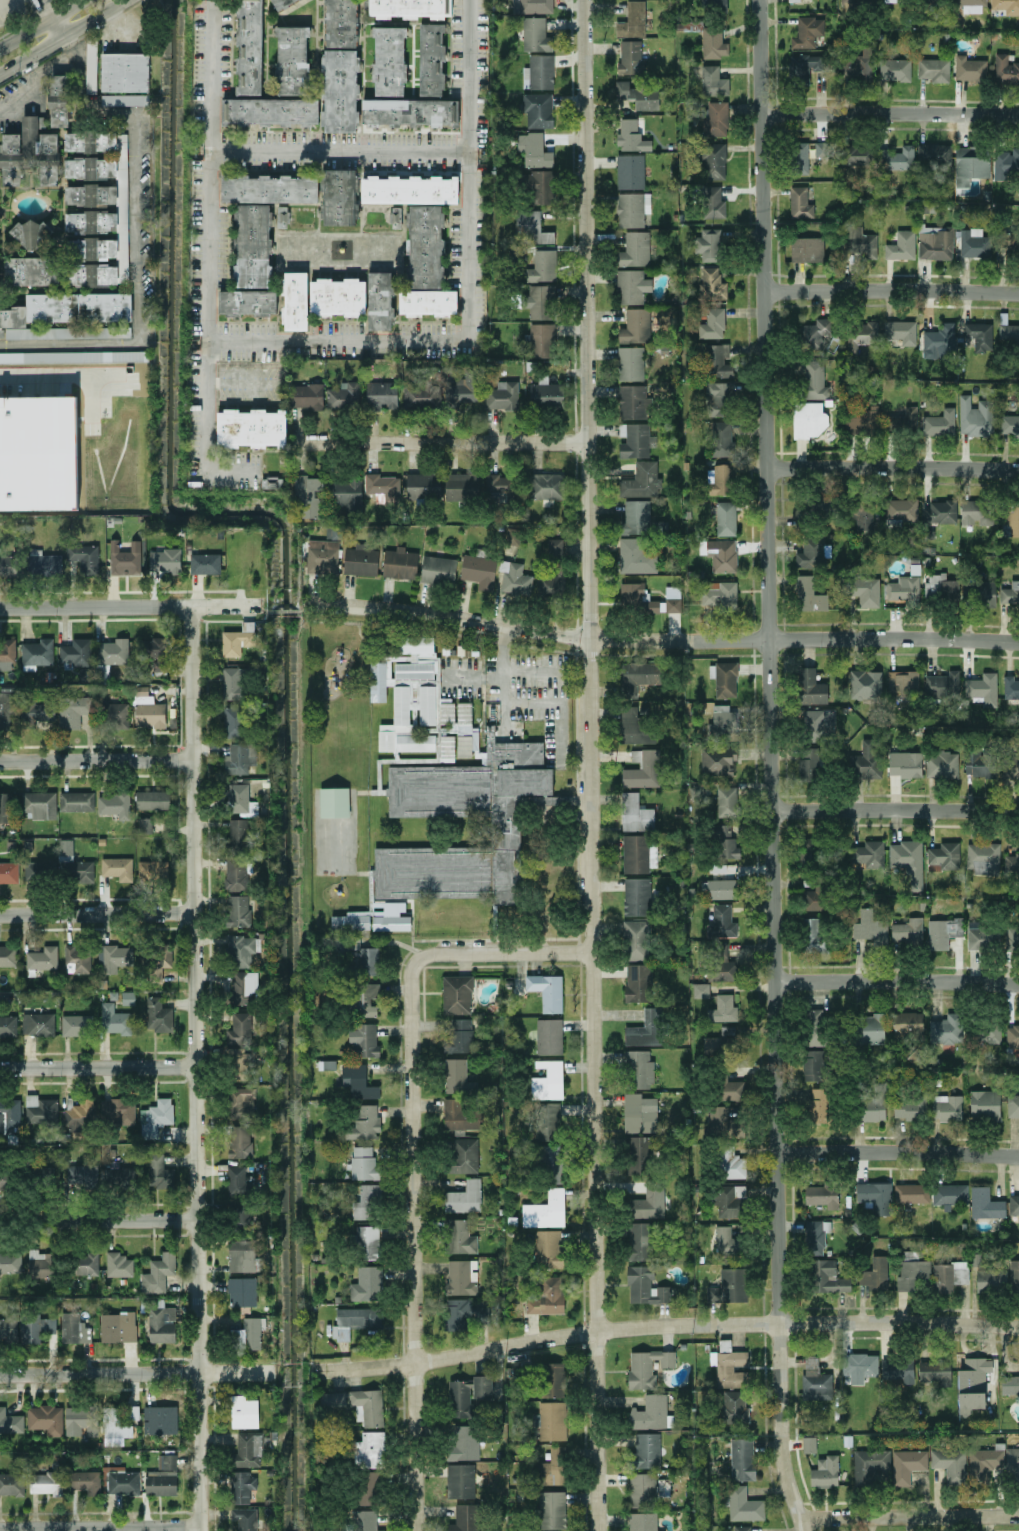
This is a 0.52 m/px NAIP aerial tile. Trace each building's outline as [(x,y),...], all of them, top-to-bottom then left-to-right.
[(237,94),(261,95),(262,0),(238,0),(237,94)] [(277,11),(297,0),(271,0),(277,11)] [(356,0),(324,0),(325,47),(357,47),(356,0)] [(451,17),(451,0),(369,0),(369,17),(390,18),(390,17),(451,17)] [(519,13),(553,12),(553,0),(519,0),(519,13)] [(616,36),(645,36),(645,0),(627,0),(627,21),(616,21),(616,36)] [(702,6),(712,6),(712,12),(728,12),(728,0),(701,0),(702,6)] [(523,50),(553,51),(553,36),(546,36),(546,17),(523,16),(523,50)] [(824,16),(797,17),(798,36),(790,36),(791,48),(816,47),(815,35),(824,35),(824,16)] [(443,96),(444,59),(445,59),(446,23),(420,23),(419,95),(443,96)] [(308,26),(274,26),(274,35),(277,35),(276,94),(307,94),(308,26)] [(373,95),(404,96),(405,27),(374,26),(373,95)] [(703,57),(728,57),(728,42),(722,42),(722,26),(702,26),(703,57)] [(86,93),(96,93),(97,37),(87,37),(86,93)] [(641,40),(619,40),(619,74),(642,73),(641,40)] [(871,79),(872,46),(862,46),(862,54),(844,54),(843,78),(871,79)] [(357,132),(358,49),(323,49),(322,132),(357,132)] [(101,50),(149,50),(149,92),(101,91),(101,50)] [(995,53),(994,83),(1018,84),(1018,62),(1008,62),(1008,53),(995,53)] [(554,89),(553,54),(529,55),(529,67),(523,67),(523,79),(529,79),(529,89),(554,89)] [(825,70),(825,55),(790,54),(790,83),(809,83),(809,70),(825,70)] [(987,59),(966,59),(966,54),(956,54),(955,80),(986,81),(987,59)] [(911,59),(880,58),(880,80),(910,80),(911,59)] [(931,82),(949,82),(950,59),(918,58),(918,77),(931,77),(931,82)] [(729,96),(729,78),(719,78),(719,65),(702,65),(702,95),(729,96)] [(69,74),(48,75),(50,127),(70,126),(69,74)] [(659,110),(658,85),(644,85),(644,79),(632,80),(615,80),(616,99),(635,99),(635,110),(659,110)] [(553,93),(523,93),(523,111),(527,111),(527,127),(552,127),(553,93)] [(101,105),(149,104),(149,94),(101,95),(101,105)] [(318,98),(222,98),(222,124),(318,125),(318,98)] [(459,125),(459,100),(362,98),(362,130),(379,131),(379,124),(459,125)] [(703,135),(727,136),(728,101),(704,101),(703,135)] [(59,131),(44,131),(44,115),(21,115),(22,159),(36,159),(36,186),(59,185),(59,131)] [(651,150),(651,139),(643,140),(643,118),(620,118),(620,133),(618,133),(618,150),(651,150)] [(128,284),(127,131),(64,131),(64,152),(116,151),(116,158),(64,158),(65,178),(116,178),(116,184),(65,185),(65,205),(116,205),(116,211),(65,212),(65,232),(117,231),(117,238),(67,239),(67,258),(117,258),(117,264),(59,264),(59,256),(4,257),(4,285),(128,284)] [(525,167),(553,166),(553,151),(543,151),(543,132),(517,133),(517,151),(524,150),(525,167)] [(21,133),(0,133),(0,167),(20,168),(21,133)] [(815,161),(833,162),(833,142),(815,141),(815,161)] [(725,179),(726,143),(703,142),(702,179),(725,179)] [(808,142),(790,142),(791,174),(809,173),(808,142)] [(917,165),(951,166),(952,144),(918,143),(917,165)] [(840,164),(874,164),(874,144),(841,144),(840,164)] [(914,144),(901,144),(902,149),(878,150),(879,169),(915,169),(914,144)] [(970,186),(970,177),(989,177),(988,146),(954,146),(956,187),(970,186)] [(994,180),(1008,179),(1007,171),(1018,171),(1018,146),(1010,146),(1011,150),(994,150),(994,180)] [(617,189),(645,188),(644,154),(617,155),(617,189)] [(356,224),(356,169),(322,169),(322,225),(356,224)] [(551,171),(525,170),(524,193),(530,193),(529,203),(551,203),(551,171)] [(318,202),(318,172),(301,173),(301,176),(248,176),(248,173),(221,173),(221,203),(318,202)] [(458,203),(458,176),(362,176),(361,203),(458,203)] [(726,199),(721,199),(720,185),(703,186),(703,218),(726,217),(726,199)] [(790,186),(791,217),(814,217),(814,203),(807,203),(807,186),(790,186)] [(651,213),(650,192),(617,193),(618,227),(644,227),(644,213),(651,213)] [(271,287),(270,203),(234,203),(235,287),(271,287)] [(410,288),(444,287),(442,204),(407,205),(410,288)] [(286,206),(277,206),(278,227),(287,226),(286,206)] [(554,243),(555,232),(540,231),(541,210),(521,209),(520,242),(554,243)] [(19,220),(10,230),(33,253),(54,231),(43,220),(39,224),(31,216),(24,224),(19,220)] [(845,252),(865,252),(865,258),(876,258),(877,234),(862,233),(862,223),(849,223),(848,233),(845,232),(845,252)] [(702,261),(720,261),(720,228),(701,228),(701,236),(694,236),(694,252),(702,252),(702,261)] [(991,256),(991,235),(982,235),(982,228),(957,229),(958,257),(991,256)] [(915,230),(896,229),(896,244),(885,243),(885,258),(914,258),(915,230)] [(1001,234),(1007,255),(1018,252),(1018,230),(1001,234)] [(649,231),(625,231),(625,250),(617,250),(617,265),(650,265),(649,231)] [(791,261),(824,261),(823,237),(790,237),(791,261)] [(556,281),(556,249),(534,250),(534,268),(526,268),(526,281),(556,281)] [(727,298),(727,282),(720,282),(720,266),(701,267),(702,299),(727,298)] [(619,304),(644,303),(644,291),(652,291),(652,278),(644,278),(643,269),(618,269),(619,304)] [(307,330),(308,272),(283,271),(282,329),(307,330)] [(367,271),(369,330),(393,329),(391,271),(367,271)] [(310,279),(310,315),(365,315),(366,279),(310,279)] [(529,319),(551,318),(551,285),(528,285),(529,319)] [(457,290),(399,289),(399,314),(457,315),(457,290)] [(219,291),(219,315),(276,314),(276,290),(219,291)] [(132,293),(26,293),(26,307),(0,307),(0,327),(5,327),(5,337),(131,338),(131,327),(27,327),(27,321),(132,321),(132,293)] [(650,308),(626,308),(626,328),(618,327),(618,342),(650,342),(650,308)] [(698,338),(724,338),(724,308),(707,308),(707,323),(698,323),(698,338)] [(822,348),(822,335),(831,335),(831,317),(815,318),(815,324),(800,324),(800,349),(822,348)] [(916,321),(884,320),(883,338),(901,338),(901,344),(916,345),(916,321)] [(954,321),(941,321),(941,330),(922,331),(923,357),(955,357),(954,321)] [(878,322),(848,323),(849,353),(858,353),(858,344),(878,344),(878,322)] [(551,357),(551,323),(530,323),(531,357),(551,357)] [(992,323),(964,323),(964,337),(974,337),(974,351),(992,351),(992,323)] [(1000,323),(999,345),(1014,346),(1014,352),(1018,353),(1018,324),(1000,323)] [(733,376),(733,363),(728,363),(727,343),(705,344),(705,377),(733,376)] [(644,380),(643,346),(618,347),(618,380),(644,380)] [(149,361),(148,350),(0,352),(0,363),(149,361)] [(828,398),(828,386),(823,385),(824,361),(805,361),(805,398),(828,398)] [(480,402),(481,370),(465,369),(465,378),(455,378),(455,384),(448,384),(448,401),(480,402)] [(564,383),(548,383),(548,375),(538,375),(538,383),(529,383),(529,405),(564,405),(564,383)] [(439,386),(428,386),(428,378),(412,378),(413,386),(403,386),(404,409),(440,408),(439,386)] [(326,389),(327,408),(360,407),(359,380),(340,381),(340,388),(326,389)] [(485,388),(486,409),(518,408),(518,380),(497,381),(497,388),(485,388)] [(367,381),(366,408),(397,409),(397,382),(367,381)] [(731,382),(705,382),(706,416),(731,415),(731,382)] [(323,409),(323,383),(290,384),(290,406),(311,406),(312,410),(323,409)] [(646,384),(619,385),(619,418),(646,418),(646,406),(652,406),(652,397),(646,397),(646,384)] [(993,434),(993,399),(978,400),(978,408),(970,408),(970,394),(959,394),(960,435),(993,434)] [(77,509),(76,395),(0,395),(0,509),(77,509)] [(793,402),(794,435),(828,435),(828,412),(822,412),(822,402),(793,402)] [(860,416),(845,416),(846,433),(880,432),(880,405),(870,405),(870,409),(860,409),(860,416)] [(917,405),(904,405),(904,415),(883,414),(883,430),(916,431),(917,405)] [(922,416),(923,435),(955,434),(954,406),(942,407),(943,415),(922,416)] [(217,409),(285,409),(285,439),(217,440),(217,409)] [(1000,415),(1000,433),(1017,433),(1017,438),(1018,438),(1018,414),(1000,415)] [(710,456),(732,456),(733,421),(711,421),(710,456)] [(619,436),(626,436),(626,442),(619,442),(619,457),(649,457),(649,423),(619,423),(619,436)] [(660,495),(660,478),(657,478),(657,460),(635,460),(635,478),(619,479),(619,496),(660,495)] [(708,494),(732,494),(731,465),(707,466),(708,494)] [(375,502),(400,501),(399,475),(380,476),(380,472),(364,472),(365,493),(374,493),(375,502)] [(440,498),(441,473),(407,473),(406,498),(440,498)] [(445,499),(479,499),(479,473),(445,473),(445,499)] [(564,473),(530,473),(530,498),(564,498),(564,473)] [(513,489),(514,475),(486,474),(485,495),(506,496),(506,489),(513,489)] [(299,517),(323,517),(323,493),(322,493),(322,475),(294,475),(294,496),(299,496),(299,517)] [(345,515),(361,515),(362,476),(329,475),(329,503),(345,503),(345,515)] [(807,499),(808,517),(837,515),(836,497),(807,499)] [(918,520),(917,498),(885,499),(886,524),(901,524),(901,521),(918,520)] [(624,500),(625,522),(620,522),(620,534),(650,533),(649,499),(624,500)] [(874,500),(850,500),(849,519),(856,519),(855,530),(874,530),(874,500)] [(961,523),(992,524),(992,500),(961,500),(961,523)] [(716,535),(735,535),(736,501),(717,501),(716,535)] [(923,502),(924,522),(957,521),(956,501),(923,502)] [(1004,502),(1004,526),(1010,526),(1010,536),(1018,536),(1018,501),(1004,502)] [(802,552),(795,552),(795,568),(823,568),(824,536),(803,536),(802,552)] [(642,537),(619,538),(620,572),(656,572),(655,550),(643,550),(642,537)] [(109,573),(140,574),(140,539),(130,539),(130,550),(118,550),(119,538),(110,538),(109,573)] [(564,596),(563,538),(547,538),(547,562),(557,562),(557,574),(538,575),(538,596),(564,596)] [(338,539),(307,539),(306,572),(337,573),(338,539)] [(712,572),(737,571),(736,539),(699,540),(699,555),(712,555),(712,572)] [(344,547),(343,574),(377,575),(378,549),(364,548),(364,542),(354,542),(354,547),(344,547)] [(66,559),(79,560),(79,574),(98,575),(98,544),(66,544),(66,559)] [(384,547),(382,576),(416,578),(417,551),(403,550),(403,548),(384,547)] [(41,554),(41,548),(28,549),(29,574),(61,573),(61,554),(41,554)] [(149,549),(149,570),(180,569),(180,548),(149,549)] [(191,573),(220,573),(220,552),(190,553),(191,573)] [(460,578),(478,581),(477,588),(492,591),(497,558),(463,553),(460,578)] [(19,555),(0,554),(0,575),(18,576),(19,555)] [(421,581),(455,583),(456,557),(422,556),(421,581)] [(523,562),(500,560),(499,570),(503,570),(501,592),(531,594),(532,575),(522,574),(523,562)] [(958,580),(946,579),(946,574),(926,573),(925,599),(958,600),(958,580)] [(828,609),(828,593),(814,594),(814,574),(797,575),(797,610),(828,609)] [(919,576),(897,575),(897,582),(886,581),(886,599),(919,599),(919,576)] [(880,607),(879,577),(845,578),(846,595),(858,595),(858,607),(880,607)] [(1018,603),(1018,579),(1011,579),(1011,588),(1000,587),(1000,603),(1018,603)] [(996,581),(967,580),(967,603),(995,603),(996,581)] [(737,582),(701,581),(700,604),(721,605),(720,611),(736,611),(737,582)] [(665,610),(665,600),(649,601),(649,591),(645,591),(644,582),(621,583),(622,612),(665,610)] [(666,612),(681,612),(681,598),(666,598),(666,612)] [(221,631),(222,656),(241,655),(240,645),(255,645),(254,621),(242,621),(242,630),(221,631)] [(394,636),(394,654),(433,655),(434,636),(394,636)] [(39,642),(21,642),(21,669),(35,669),(35,664),(52,663),(52,637),(38,637),(39,642)] [(58,645),(59,661),(72,661),(72,665),(91,665),(91,637),(71,637),(71,644),(58,645)] [(127,637),(114,637),(115,641),(96,641),(97,663),(128,663),(127,637)] [(153,671),(169,670),(168,637),(138,637),(138,657),(152,657),(153,671)] [(3,668),(3,663),(14,663),(15,641),(0,641),(0,668),(3,668)] [(378,750),(435,750),(435,734),(411,734),(410,708),(419,708),(419,724),(436,724),(436,660),(395,660),(395,679),(400,679),(400,684),(393,684),(393,724),(378,724),(378,750)] [(369,701),(386,701),(386,661),(370,661),(369,701)] [(637,683),(661,684),(661,662),(621,662),(621,697),(637,697),(637,683)] [(715,697),(737,697),(737,662),(716,662),(715,697)] [(223,699),(245,698),(244,666),(222,667),(223,699)] [(827,682),(816,682),(815,666),(800,667),(800,703),(828,703),(827,682)] [(850,698),(881,699),(881,670),(850,670),(850,698)] [(888,671),(888,692),(901,692),(901,701),(919,700),(918,670),(888,671)] [(948,675),(924,675),(925,698),(960,697),(959,670),(948,670),(948,675)] [(996,671),(982,672),(982,678),(964,679),(964,696),(972,696),(972,701),(983,701),(983,707),(997,707),(996,671)] [(1018,698),(1018,673),(1016,673),(1016,674),(1003,675),(1004,698),(1018,698)] [(134,726),(165,726),(165,702),(153,702),(153,695),(147,695),(146,686),(133,686),(134,726)] [(16,730),(16,728),(36,728),(36,719),(55,719),(55,701),(36,701),(36,697),(19,697),(19,691),(0,691),(0,730),(16,730)] [(90,714),(91,696),(59,695),(58,728),(79,728),(80,714),(90,714)] [(471,702),(456,702),(456,701),(440,702),(440,724),(448,724),(449,731),(471,731),(471,746),(478,746),(478,731),(472,731),(471,702)] [(128,727),(128,702),(104,702),(104,727),(128,727)] [(729,704),(713,704),(713,723),(707,723),(707,734),(737,733),(736,710),(729,711),(729,704)] [(621,743),(653,742),(652,716),(637,716),(637,705),(620,706),(621,743)] [(224,736),(247,736),(247,706),(223,706),(224,736)] [(825,741),(825,735),(833,735),(833,710),(803,709),(803,741),(825,741)] [(880,778),(881,739),(862,738),(862,754),(849,754),(848,777),(880,778)] [(376,896),(375,846),(492,845),(491,815),(389,815),(389,764),(487,765),(488,739),(543,740),(543,766),(552,766),(552,794),(520,794),(524,903),(491,903),(489,896),(376,896)] [(256,764),(255,742),(229,742),(229,754),(224,754),(224,774),(248,773),(248,764),(256,764)] [(701,776),(734,775),(734,759),(738,759),(737,744),(701,745),(701,776)] [(996,776),(996,746),(981,746),(981,747),(964,747),(965,776),(996,776)] [(798,780),(824,780),(825,760),(819,759),(819,747),(809,747),(809,759),(798,758),(798,780)] [(659,748),(641,749),(642,768),(621,768),(622,786),(660,786),(659,748)] [(957,777),(958,751),(926,750),(925,776),(957,777)] [(922,777),(922,751),(888,752),(889,774),(899,774),(899,777),(922,777)] [(1003,752),(1004,779),(1018,778),(1018,751),(1003,752)] [(258,814),(258,800),(248,800),(249,783),(228,782),(227,813),(258,814)] [(738,786),(717,786),(717,816),(738,816),(738,786)] [(349,787),(320,788),(320,817),(350,816),(349,787)] [(98,813),(117,813),(118,819),(130,818),(129,790),(97,792),(98,813)] [(135,790),(135,808),(169,808),(169,790),(135,790)] [(55,791),(21,791),(21,816),(56,816),(55,791)] [(93,811),(94,792),(59,791),(58,810),(93,811)] [(654,830),(654,808),(639,808),(638,791),(621,791),(622,830),(654,830)] [(12,792),(0,792),(0,822),(13,821),(12,792)] [(151,832),(152,817),(139,817),(138,831),(151,832)] [(247,818),(228,818),(228,846),(248,846),(247,818)] [(740,857),(740,845),(733,846),(732,824),(715,824),(716,858),(740,857)] [(623,873),(649,873),(649,866),(656,866),(656,845),(649,845),(649,834),(622,835),(623,873)] [(799,837),(799,864),(814,864),(815,837),(799,837)] [(72,854),(72,838),(58,839),(59,854),(72,854)] [(864,868),(884,867),(884,840),(864,840),(864,845),(853,846),(853,863),(864,862),(864,868)] [(889,841),(889,867),(907,866),(908,891),(923,890),(922,841),(889,841)] [(927,847),(928,869),(960,868),(959,841),(940,842),(940,847),(927,847)] [(967,842),(966,868),(974,868),(974,873),(999,874),(1000,843),(967,842)] [(1004,853),(1004,873),(1018,874),(1018,854),(1004,853)] [(248,855),(226,855),(225,890),(247,890),(248,855)] [(131,857),(100,857),(101,875),(118,875),(118,881),(132,881),(131,857)] [(93,880),(93,860),(59,861),(59,881),(93,880)] [(166,860),(137,860),(137,880),(166,881),(166,860)] [(17,861),(0,861),(0,882),(18,882),(17,861)] [(624,915),(651,914),(650,877),(623,878),(624,915)] [(736,898),(735,879),(706,880),(707,899),(736,898)] [(804,887),(803,910),(822,910),(822,888),(804,887)] [(228,895),(227,926),(249,926),(250,895),(228,895)] [(411,930),(411,914),(405,914),(405,901),(384,902),(384,910),(373,910),(373,931),(411,930)] [(730,903),(713,904),(713,921),(707,921),(708,937),(737,936),(737,921),(731,922),(730,903)] [(887,917),(873,918),(873,907),(860,907),(860,922),(852,922),(853,938),(887,937),(887,917)] [(331,915),(332,930),(370,929),(370,911),(346,912),(346,915),(331,915)] [(922,916),(908,916),(908,923),(891,923),(891,944),(922,944),(922,916)] [(802,951),(825,952),(827,918),(803,917),(802,951)] [(928,918),(928,939),(963,940),(963,919),(928,918)] [(623,920),(625,960),(650,959),(649,919),(623,920)] [(1007,925),(1006,949),(1018,949),(1018,925),(1007,925)] [(996,927),(967,927),(968,949),(997,948),(996,927)] [(256,953),(256,935),(227,935),(227,968),(251,967),(251,953),(256,953)] [(718,960),(710,960),(710,981),(737,980),(737,960),(728,961),(727,944),(718,945),(718,960)] [(17,945),(0,945),(0,966),(17,965),(17,945)] [(57,945),(43,945),(43,951),(26,951),(26,969),(57,968),(57,945)] [(91,972),(90,948),(75,949),(75,945),(65,945),(65,973),(91,972)] [(133,945),(98,946),(99,974),(117,973),(117,965),(133,964),(133,945)] [(172,966),(171,946),(148,946),(149,984),(163,983),(162,967),(172,966)] [(378,947),(360,947),(360,963),(348,963),(347,975),(378,975),(378,947)] [(651,964),(625,964),(626,1001),(652,1000),(651,964)] [(253,971),(231,972),(233,1004),(254,1003),(253,971)] [(443,1014),(472,1013),(471,975),(443,975),(443,1014)] [(542,1013),(562,1012),(562,975),(525,975),(525,990),(541,990),(542,1013)] [(380,997),(380,983),(358,983),(358,992),(351,992),(352,1016),(377,1015),(376,1005),(371,1005),(370,997),(380,997)] [(710,997),(709,983),(693,983),(693,997),(710,997)] [(737,1020),(737,1005),(733,1005),(733,993),(716,994),(717,1008),(706,1008),(706,1021),(737,1020)] [(146,1030),(172,1030),(173,1007),(162,1007),(162,996),(147,996),(146,1030)] [(114,1001),(101,1001),(101,1033),(132,1033),(131,1012),(114,1012),(114,1001)] [(624,1045),(663,1044),(662,1006),(643,1007),(644,1026),(624,1027),(624,1045)] [(824,1008),(806,1009),(806,1045),(825,1045),(824,1008)] [(251,1012),(232,1012),(232,1029),(226,1029),(226,1044),(251,1044),(251,1012)] [(923,1012),(893,1012),(894,1040),(924,1039),(923,1012)] [(963,1042),(963,1012),(946,1013),(946,1019),(929,1019),(930,1043),(963,1042)] [(22,1013),(23,1035),(54,1035),(54,1013),(22,1013)] [(92,1014),(62,1015),(62,1036),(93,1036),(92,1014)] [(0,1015),(0,1036),(16,1037),(17,1016),(0,1015)] [(885,1015),(854,1015),(855,1043),(885,1043),(885,1015)] [(472,1018),(449,1019),(450,1040),(443,1040),(443,1052),(473,1051),(472,1018)] [(536,1054),(562,1053),(562,1018),(536,1019),(536,1054)] [(1001,1043),(1000,1022),(973,1023),(973,1044),(1001,1043)] [(377,1023),(349,1023),(350,1056),(378,1056),(377,1023)] [(703,1037),(704,1055),(736,1054),(735,1025),(721,1025),(721,1036),(703,1037)] [(1006,1025),(1006,1047),(1018,1046),(1018,1025),(1006,1025)] [(228,1049),(229,1080),(251,1079),(250,1048),(228,1049)] [(653,1060),(650,1060),(649,1049),(625,1050),(626,1088),(653,1087),(653,1060)] [(824,1050),(803,1050),(804,1080),(824,1080),(824,1050)] [(466,1058),(445,1058),(446,1092),(475,1091),(475,1081),(467,1081),(466,1058)] [(563,1098),(562,1060),(535,1060),(535,1067),(546,1067),(546,1076),(530,1077),(531,1099),(563,1098)] [(380,1097),(380,1084),(367,1085),(366,1063),(342,1064),(343,1098),(380,1097)] [(727,1081),(727,1074),(718,1074),(718,1100),(745,1099),(745,1080),(727,1081)] [(886,1081),(873,1081),(873,1089),(860,1089),(861,1120),(886,1120),(886,1081)] [(229,1088),(230,1118),(255,1118),(254,1087),(229,1088)] [(828,1122),(829,1088),(811,1088),(810,1122),(828,1122)] [(970,1122),(1001,1121),(1000,1090),(970,1090),(970,1122)] [(624,1132),(657,1132),(657,1097),(641,1097),(641,1092),(624,1093),(624,1132)] [(1018,1117),(1018,1093),(1008,1093),(1007,1117),(1018,1117)] [(57,1098),(38,1098),(38,1094),(25,1094),(26,1125),(58,1124),(57,1098)] [(931,1095),(932,1120),(962,1119),(961,1095),(931,1095)] [(894,1116),(904,1117),(904,1119),(926,1120),(927,1097),(894,1096),(894,1116)] [(140,1107),(141,1139),(158,1138),(158,1125),(173,1124),(172,1097),(157,1097),(157,1107),(140,1107)] [(0,1098),(0,1131),(20,1132),(21,1099),(0,1098)] [(94,1098),(79,1098),(79,1107),(64,1107),(64,1130),(84,1129),(84,1126),(94,1126),(94,1098)] [(135,1123),(135,1098),(100,1098),(101,1124),(135,1123)] [(460,1098),(443,1098),(444,1129),(480,1128),(480,1110),(461,1110),(460,1098)] [(536,1140),(561,1139),(559,1102),(535,1103),(536,1140)] [(378,1104),(348,1104),(348,1138),(378,1138),(378,1104)] [(744,1137),(744,1118),(726,1118),(726,1106),(709,1105),(708,1136),(744,1137)] [(230,1158),(252,1157),(251,1125),(229,1126),(230,1158)] [(627,1174),(651,1173),(650,1136),(626,1136),(627,1174)] [(477,1137),(449,1138),(449,1173),(478,1172),(477,1137)] [(565,1145),(544,1144),(542,1182),(564,1183),(565,1145)] [(381,1178),(381,1165),(373,1165),(373,1146),(352,1146),(352,1178),(381,1178)] [(745,1178),(746,1156),(733,1156),(733,1148),(718,1147),(718,1177),(745,1178)] [(163,1153),(147,1153),(147,1186),(175,1187),(175,1168),(163,1167),(163,1153)] [(97,1164),(66,1165),(66,1183),(81,1182),(82,1189),(98,1189),(97,1164)] [(246,1182),(245,1165),(227,1165),(228,1195),(252,1195),(252,1181),(246,1182)] [(134,1166),(108,1168),(109,1188),(134,1186),(134,1166)] [(51,1167),(36,1168),(37,1185),(53,1183),(51,1167)] [(11,1188),(10,1169),(0,1170),(0,1189),(11,1188)] [(481,1211),(480,1177),(465,1177),(466,1191),(444,1191),(444,1211),(481,1211)] [(856,1201),(872,1201),(873,1215),(891,1215),(891,1182),(856,1183),(856,1201)] [(352,1218),(381,1218),(382,1184),(360,1183),(360,1201),(352,1201),(352,1218)] [(645,1183),(645,1198),(628,1199),(629,1218),(664,1216),(663,1183),(645,1183)] [(929,1204),(929,1184),(895,1183),(894,1202),(904,1202),(904,1204),(929,1204)] [(805,1204),(827,1203),(827,1209),(838,1209),(838,1184),(824,1184),(824,1186),(805,1186),(805,1204)] [(933,1204),(967,1203),(967,1184),(932,1184),(933,1204)] [(745,1185),(715,1186),(716,1218),(745,1217),(745,1185)] [(971,1217),(1006,1216),(1005,1200),(990,1200),(989,1185),(971,1186),(971,1217)] [(521,1204),(522,1226),(564,1225),(564,1187),(547,1187),(548,1203),(521,1204)] [(1009,1195),(1010,1214),(1018,1214),(1018,1225),(1018,1194),(1009,1195)] [(252,1227),(251,1201),(230,1202),(232,1228),(252,1227)] [(477,1252),(477,1235),(469,1235),(469,1218),(447,1218),(447,1252),(477,1252)] [(824,1231),(830,1231),(830,1220),(804,1220),(805,1254),(825,1254),(824,1231)] [(655,1259),(653,1222),(627,1222),(629,1260),(655,1259)] [(379,1225),(355,1225),(355,1259),(379,1259),(379,1225)] [(715,1225),(716,1257),(740,1256),(740,1237),(731,1237),(730,1225),(715,1225)] [(562,1267),(562,1229),(535,1230),(536,1268),(562,1267)] [(255,1272),(256,1240),(229,1240),(228,1271),(255,1272)] [(29,1275),(54,1275),(53,1252),(37,1252),(37,1249),(28,1249),(29,1275)] [(141,1293),(166,1292),(166,1274),(175,1274),(175,1250),(162,1250),(162,1259),(150,1260),(150,1273),(141,1273),(141,1293)] [(99,1252),(75,1251),(74,1274),(98,1275),(99,1252)] [(21,1252),(0,1252),(0,1272),(21,1272),(21,1252)] [(133,1259),(125,1259),(125,1252),(106,1252),(106,1276),(133,1276),(133,1259)] [(858,1270),(858,1284),(868,1284),(868,1288),(887,1289),(888,1255),(872,1255),(871,1270),(858,1270)] [(977,1291),(1006,1290),(1005,1268),(978,1269),(978,1258),(972,1258),(972,1266),(976,1265),(977,1291)] [(447,1294),(477,1294),(477,1260),(447,1259),(447,1294)] [(851,1291),(851,1277),(837,1277),(836,1259),(812,1259),(813,1292),(851,1291)] [(897,1260),(899,1290),(931,1289),(929,1259),(897,1260)] [(1010,1260),(1011,1293),(1018,1293),(1018,1260),(1010,1260)] [(932,1263),(934,1293),(954,1292),(953,1284),(969,1283),(968,1262),(932,1263)] [(350,1300),(382,1300),(382,1266),(358,1265),(357,1282),(350,1282),(350,1300)] [(628,1303),(671,1302),(671,1286),(654,1286),(654,1265),(628,1265),(628,1303)] [(746,1268),(720,1267),(720,1287),(707,1286),(707,1301),(746,1301),(746,1268)] [(526,1313),(563,1312),(562,1275),(539,1276),(540,1299),(526,1299),(526,1313)] [(257,1277),(229,1277),(230,1305),(240,1305),(240,1309),(257,1309),(257,1277)] [(445,1331),(471,1330),(471,1298),(445,1298),(445,1331)] [(149,1342),(176,1342),(175,1306),(162,1307),(162,1306),(148,1307),(149,1342)] [(488,1306),(479,1307),(480,1317),(488,1317),(488,1306)] [(381,1307),(336,1308),(336,1325),(332,1325),(332,1340),(350,1340),(350,1328),(382,1328),(381,1307)] [(61,1343),(91,1342),(91,1326),(81,1327),(81,1311),(61,1312),(61,1343)] [(56,1333),(56,1318),(40,1317),(40,1312),(20,1312),(20,1342),(40,1343),(40,1332),(56,1333)] [(100,1313),(101,1342),(136,1341),(135,1312),(100,1313)] [(17,1339),(18,1313),(5,1313),(5,1318),(0,1318),(0,1338),(17,1339)] [(243,1318),(243,1329),(235,1329),(235,1349),(262,1348),(261,1318),(243,1318)] [(656,1388),(656,1374),(652,1374),(652,1359),(660,1359),(660,1368),(675,1368),(675,1350),(629,1351),(630,1389),(656,1388)] [(716,1351),(717,1387),(748,1387),(747,1371),(734,1371),(734,1366),(748,1366),(748,1351),(716,1351)] [(878,1375),(878,1353),(842,1354),(842,1375),(850,1374),(850,1384),(864,1384),(863,1376),(878,1375)] [(832,1373),(818,1373),(818,1355),(802,1355),(803,1400),(832,1399),(832,1373)] [(986,1408),(985,1371),(993,1371),(992,1357),(964,1357),(964,1369),(957,1369),(958,1417),(972,1416),(971,1408),(986,1408)] [(882,1379),(902,1378),(902,1384),(914,1384),(913,1358),(882,1358),(882,1379)] [(919,1361),(919,1381),(938,1380),(939,1386),(951,1386),(950,1360),(919,1361)] [(1018,1375),(1001,1374),(1001,1394),(1018,1394),(1018,1360),(1018,1375)] [(565,1396),(564,1363),(541,1363),(542,1397),(565,1396)] [(493,1375),(474,1375),(474,1398),(492,1399),(493,1375)] [(470,1417),(470,1380),(449,1380),(450,1417),(470,1417)] [(383,1426),(382,1389),(322,1392),(323,1407),(356,1406),(356,1420),(363,1420),(363,1427),(383,1426)] [(749,1422),(749,1407),(745,1407),(745,1391),(722,1390),(721,1422),(749,1422)] [(673,1428),(673,1417),(666,1417),(667,1393),(645,1393),(644,1408),(630,1408),(629,1427),(673,1428)] [(232,1428),(259,1427),(258,1399),(246,1399),(246,1394),(231,1395),(232,1428)] [(123,1445),(123,1437),(132,1437),(132,1419),(139,1419),(139,1404),(103,1404),(103,1445),(123,1445)] [(6,1415),(5,1405),(0,1406),(0,1433),(24,1432),(23,1414),(6,1415)] [(62,1405),(27,1405),(27,1428),(46,1428),(46,1436),(62,1436),(62,1405)] [(65,1435),(98,1436),(99,1406),(66,1405),(65,1435)] [(177,1405),(143,1406),(144,1434),(177,1433),(177,1405)] [(449,1460),(479,1459),(478,1424),(448,1425),(449,1460)] [(385,1431),(362,1431),(362,1440),(354,1440),(354,1466),(384,1467),(385,1431)] [(233,1466),(261,1466),(262,1432),(238,1432),(237,1453),(233,1453),(233,1466)] [(660,1433),(636,1433),(636,1451),(628,1451),(628,1467),(660,1468),(660,1433)] [(816,1452),(816,1436),(802,1437),(803,1452),(816,1452)] [(754,1437),(731,1438),(731,1480),(754,1480),(754,1437)] [(1004,1468),(1004,1442),(994,1443),(995,1448),(968,1449),(969,1484),(990,1484),(989,1468),(1004,1468)] [(564,1484),(565,1446),(550,1445),(549,1462),(534,1461),(533,1484),(564,1484)] [(1005,1447),(1006,1483),(1018,1483),(1018,1447),(1005,1447)] [(930,1449),(931,1467),(946,1467),(946,1484),(966,1484),(965,1448),(930,1449)] [(890,1449),(853,1450),(853,1485),(873,1485),(873,1472),(890,1472),(890,1449)] [(892,1450),(893,1485),(910,1485),(910,1470),(927,1469),(927,1449),(892,1450)] [(146,1495),(177,1495),(176,1454),(162,1454),(163,1470),(145,1470),(146,1495)] [(838,1454),(825,1454),(825,1458),(817,1458),(817,1469),(810,1469),(811,1486),(838,1486),(838,1454)] [(475,1497),(475,1463),(446,1464),(447,1498),(475,1497)] [(139,1471),(124,1471),(124,1466),(108,1466),(107,1493),(139,1494),(139,1471)] [(86,1495),(100,1495),(100,1470),(70,1471),(70,1489),(86,1489),(86,1495)] [(63,1493),(63,1472),(30,1471),(30,1493),(63,1493)] [(232,1503),(250,1503),(250,1489),(257,1489),(257,1477),(250,1477),(250,1471),(231,1471),(232,1503)] [(358,1505),(380,1504),(380,1471),(357,1471),(358,1505)] [(656,1472),(629,1473),(630,1506),(657,1505),(656,1472)] [(25,1473),(0,1473),(0,1495),(24,1495),(25,1473)] [(765,1519),(764,1499),(746,1500),(746,1485),(728,1485),(729,1520),(765,1519)] [(565,1491),(538,1491),(539,1529),(566,1528),(565,1491)] [(477,1503),(455,1504),(456,1523),(447,1523),(448,1530),(477,1530),(477,1503)] [(257,1508),(231,1508),(231,1520),(238,1520),(238,1530),(257,1530),(257,1508)] [(376,1529),(376,1510),(357,1510),(357,1530),(385,1530),(376,1529)] [(628,1512),(629,1530),(657,1530),(657,1511),(628,1512)]
